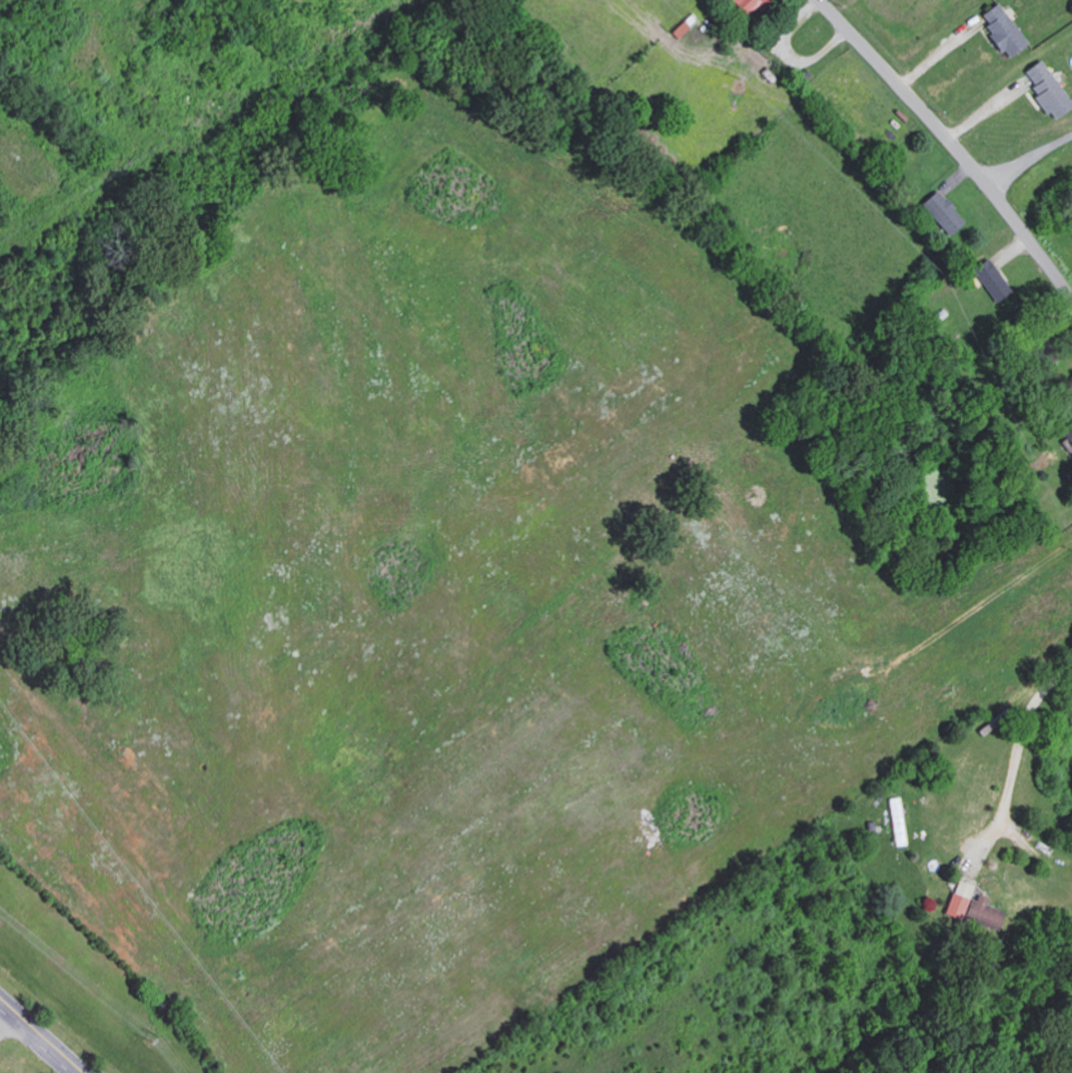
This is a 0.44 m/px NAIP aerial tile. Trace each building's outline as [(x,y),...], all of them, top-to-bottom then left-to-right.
[(751,17),(763,8),(766,12),(780,2),(779,0),(739,0),(751,17)] [(988,16),(995,24),(990,28),(1016,59),(1035,44),(1003,4),(988,16)] [(1045,59),(1029,71),(1040,85),(1035,89),(1060,123),(1071,114),(1071,96),(1045,59)] [(973,221),(943,191),(927,206),(957,237),(973,221)] [(978,267),(995,299),(1010,291),(1006,282),(1008,281),(995,257),(978,267)] [(973,884),(956,879),(945,915),(961,920),(973,884)] [(964,919),(997,930),(1003,911),(985,905),(987,897),(973,892),(964,919)]
